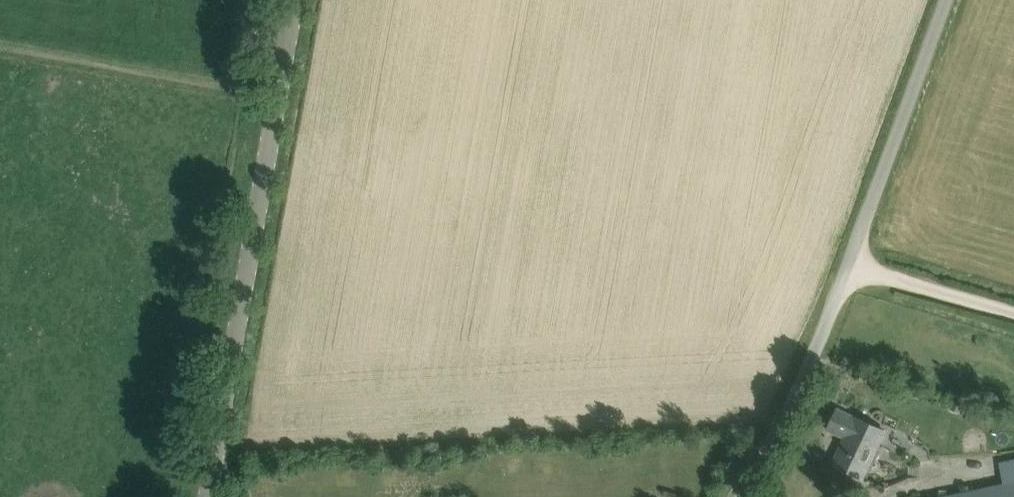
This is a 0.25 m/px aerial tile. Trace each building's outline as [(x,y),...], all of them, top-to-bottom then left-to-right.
[(960,412),(963,405),(955,401),(952,409),(960,412)] [(845,438),(849,440),(837,465),(863,478),(885,431),(856,417),(855,418),(837,409),(828,429),(846,437),(845,438)] [(1000,462),(1004,484),(942,496),(1013,496),(1013,459),(1000,462)]
